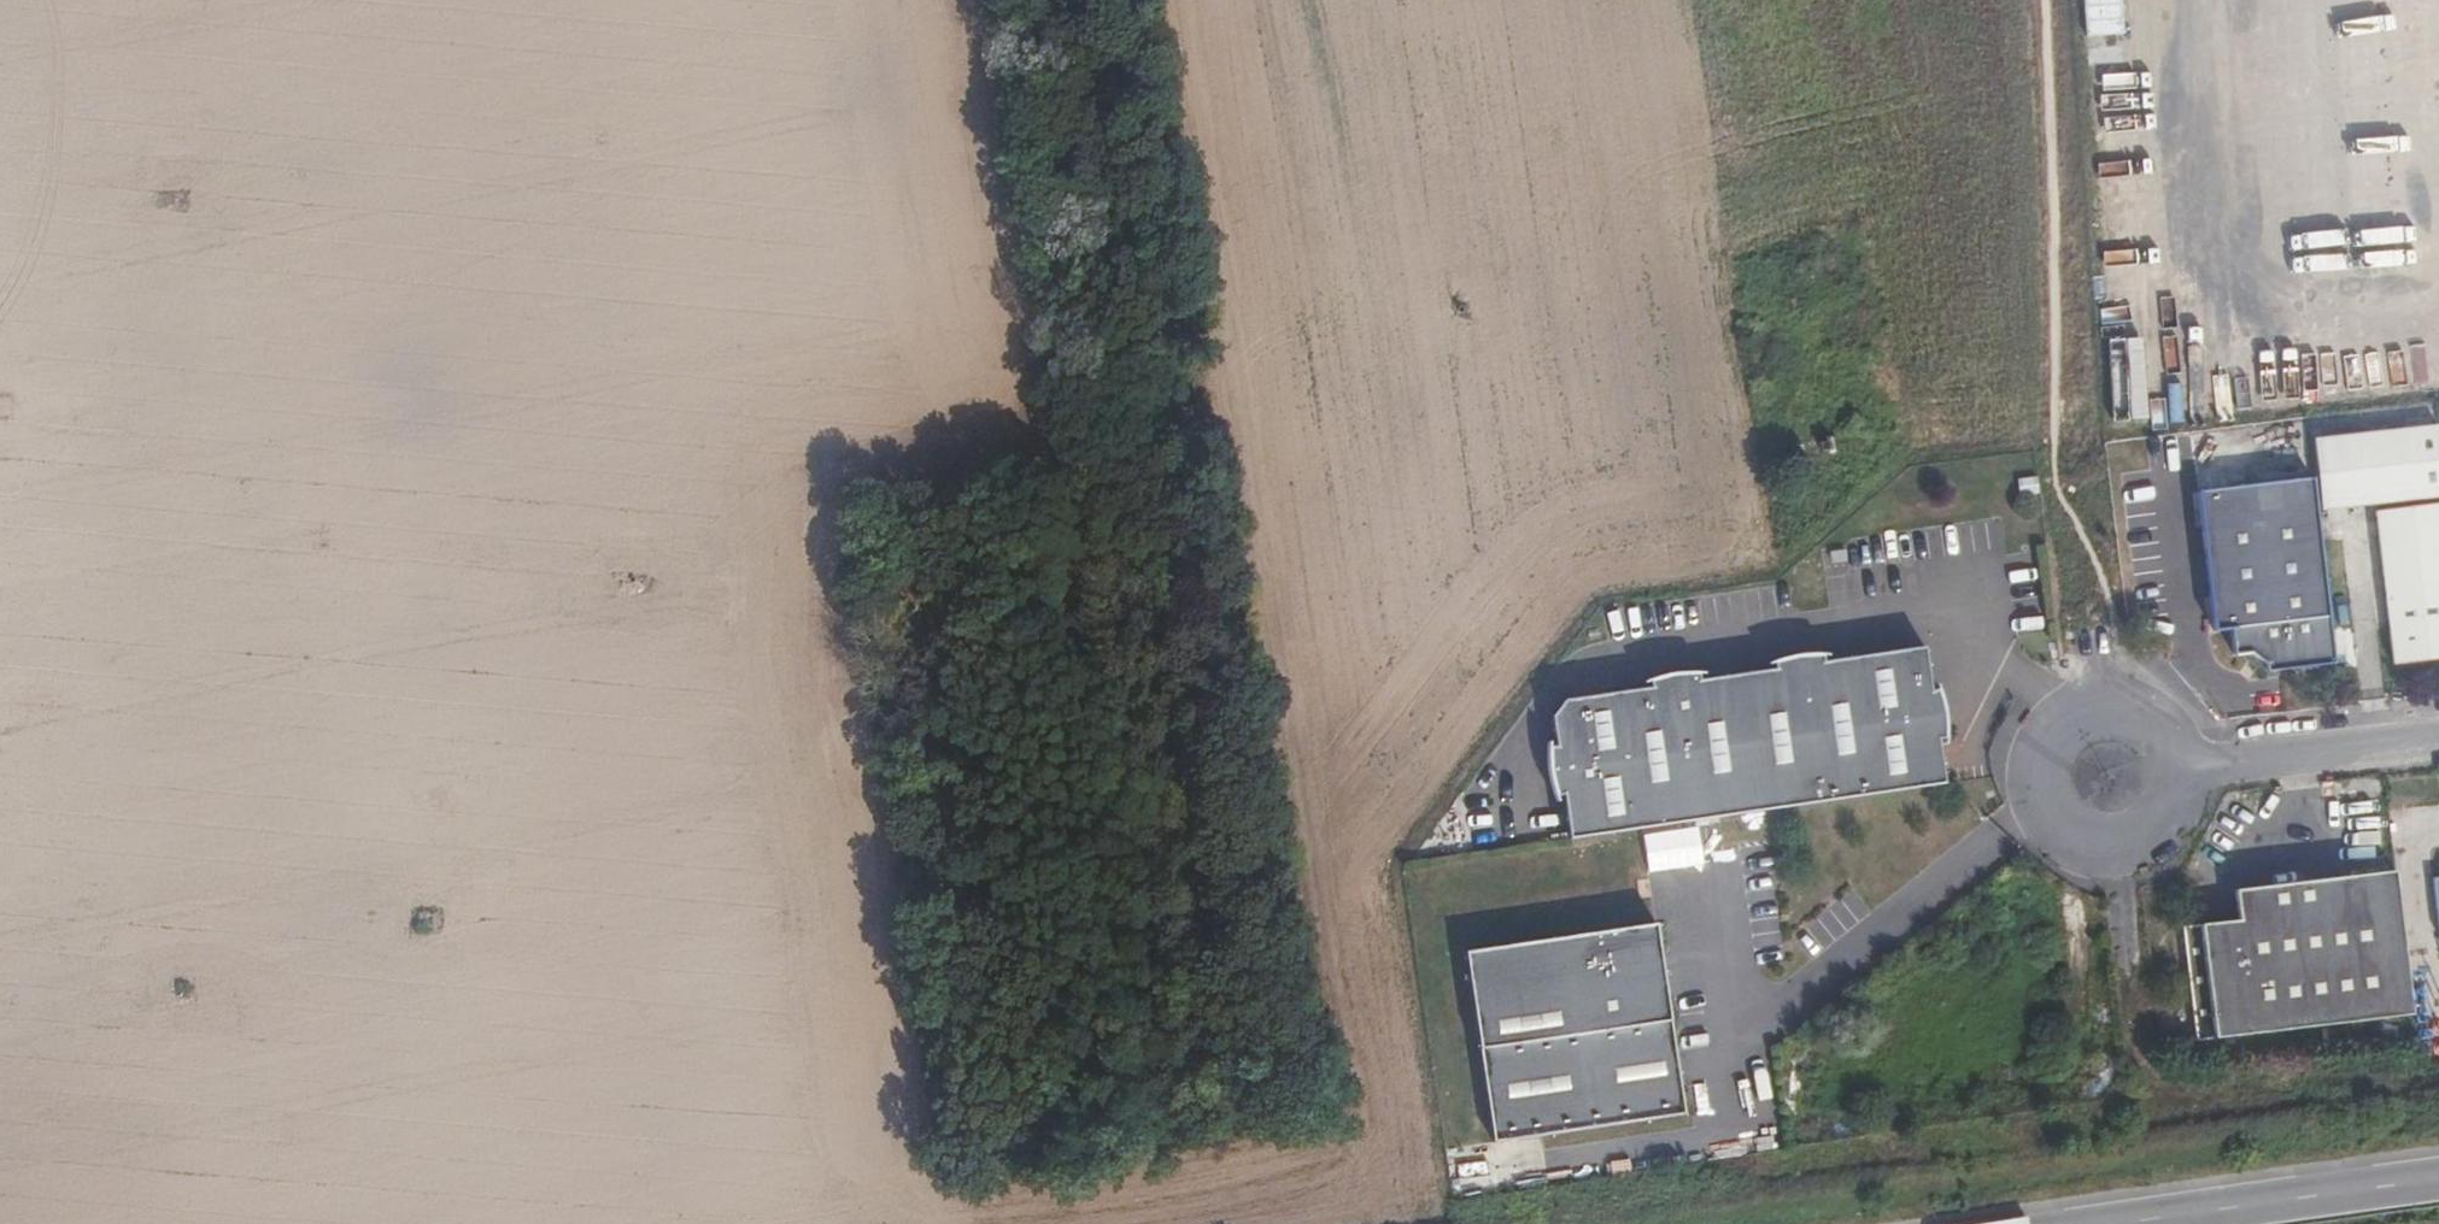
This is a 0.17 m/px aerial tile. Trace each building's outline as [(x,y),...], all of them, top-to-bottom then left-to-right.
[(2318,443),(2328,514),(2438,499),(2438,427),(2318,443)] [(2340,667),(2317,480),(2202,494),(2219,634),(2233,632),(2237,656),(2253,655),(2270,666),(2272,675),(2340,667)] [(2378,513),(2397,667),(2438,661),(2438,505),(2378,513)] [(1948,784),(1942,739),(1949,739),(1949,720),(1947,704),(1943,690),(1935,692),(1928,647),(1826,662),(1826,654),(1813,654),(1790,657),(1776,662),(1779,669),(1701,680),(1702,673),(1687,672),(1679,673),(1652,679),(1654,687),(1567,700),(1554,717),(1558,747),(1550,747),(1550,762),(1552,776),(1559,797),(1566,795),(1572,839),(1948,784)] [(2415,1017),(2398,872),(2238,891),(2241,920),(2185,928),(2200,1044),(2415,1017)] [(1658,919),(1467,946),(1494,1138),(1685,1111),(1658,919)]
